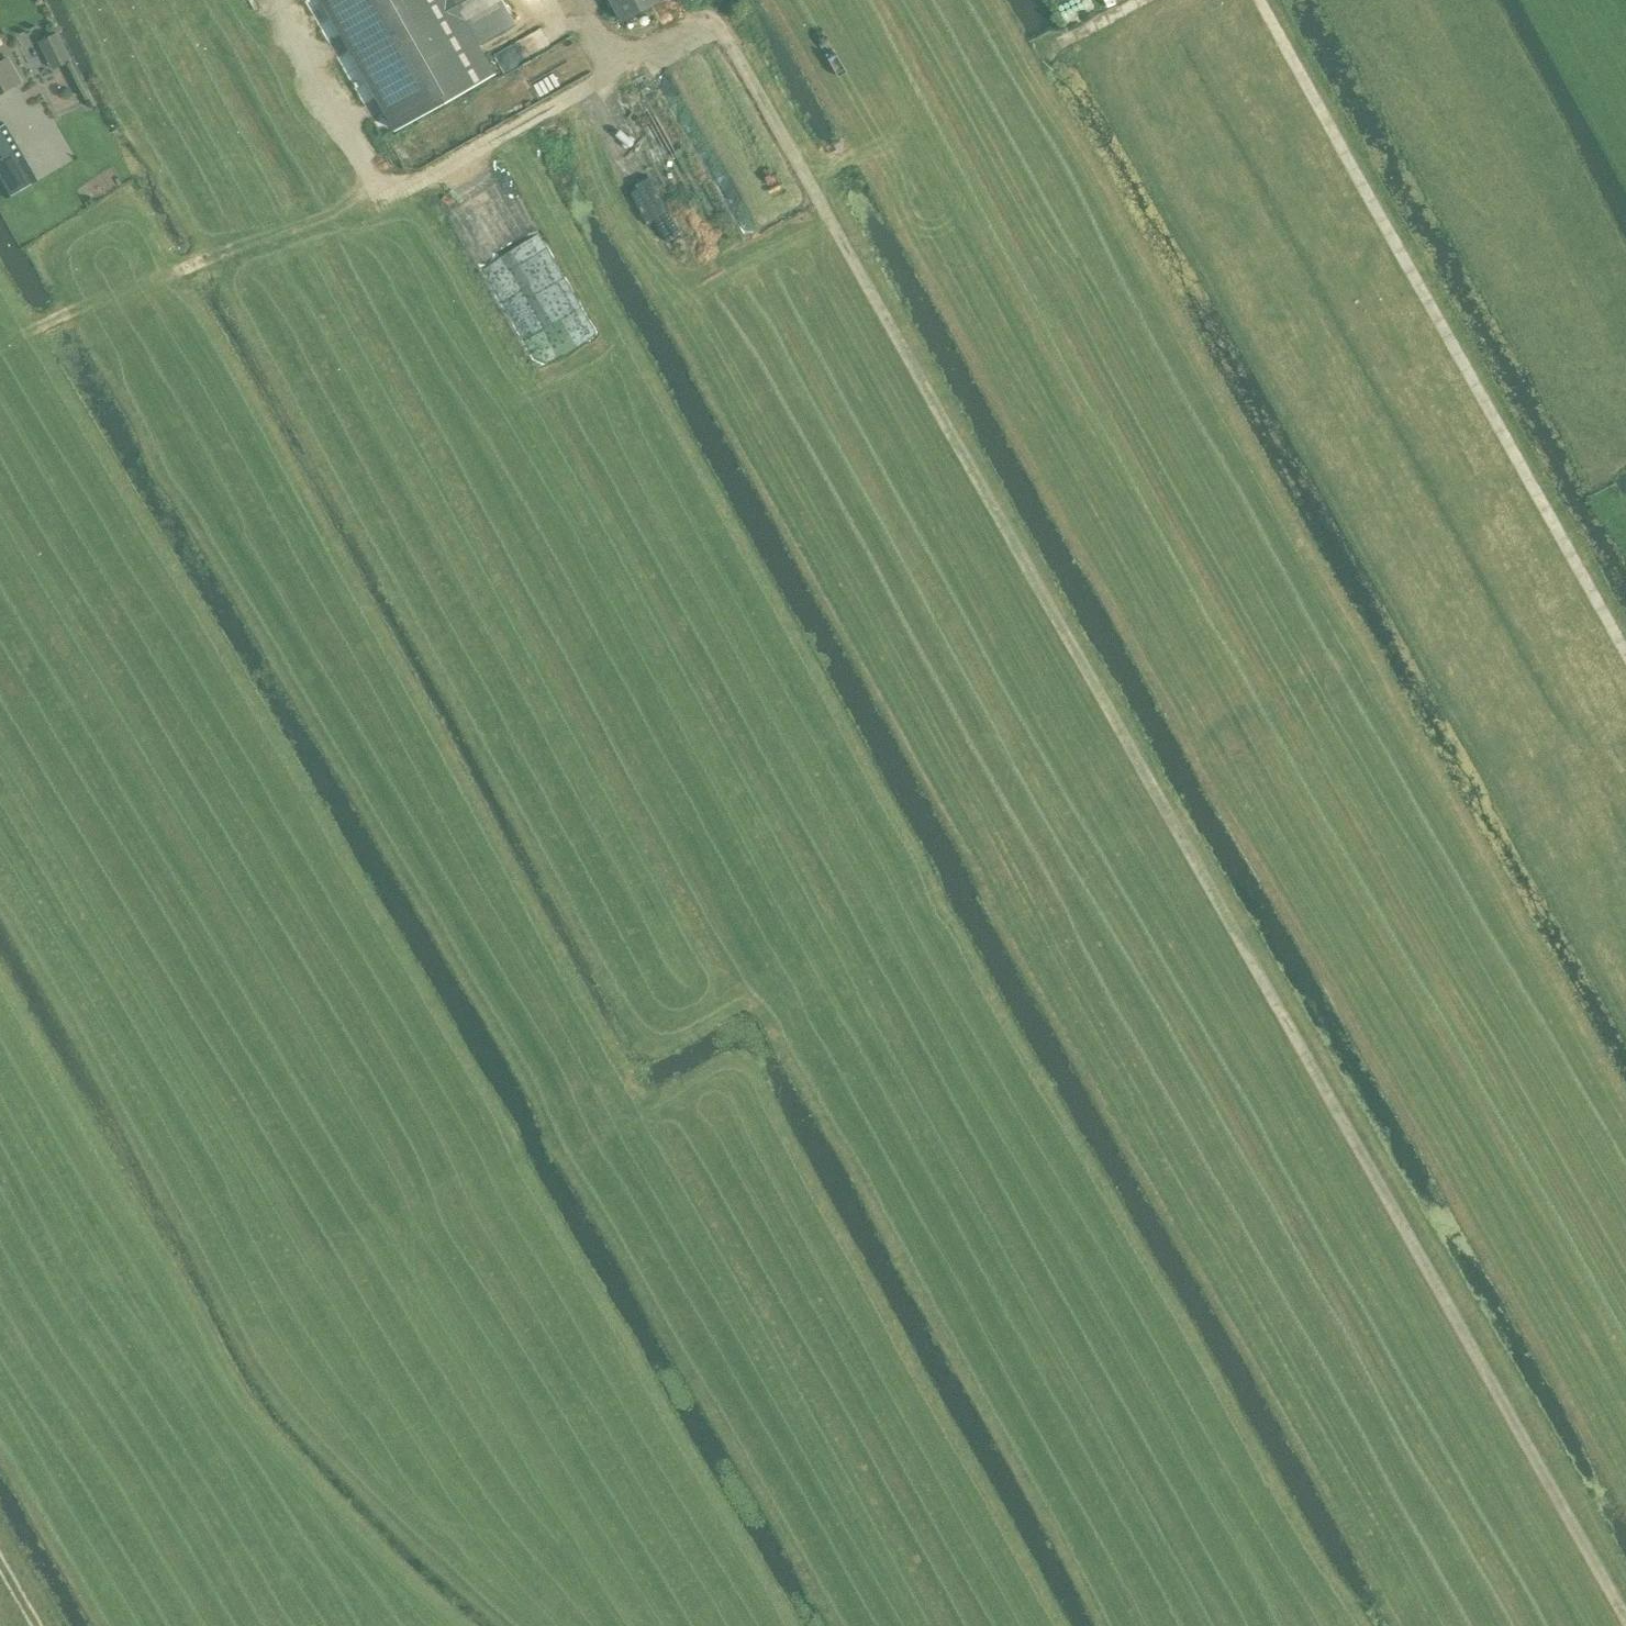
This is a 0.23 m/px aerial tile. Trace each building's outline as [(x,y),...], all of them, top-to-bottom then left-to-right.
[(395,130),(496,73),(479,44),(516,23),(503,0),(321,0),(395,130)] [(622,22),(662,0),(610,0),(622,22)] [(58,32),(42,39),(49,52),(64,44),(58,32)] [(20,81),(7,59),(0,63),(0,92),(20,81)] [(0,127),(0,187),(6,198),(38,180),(5,124),(0,127)]
